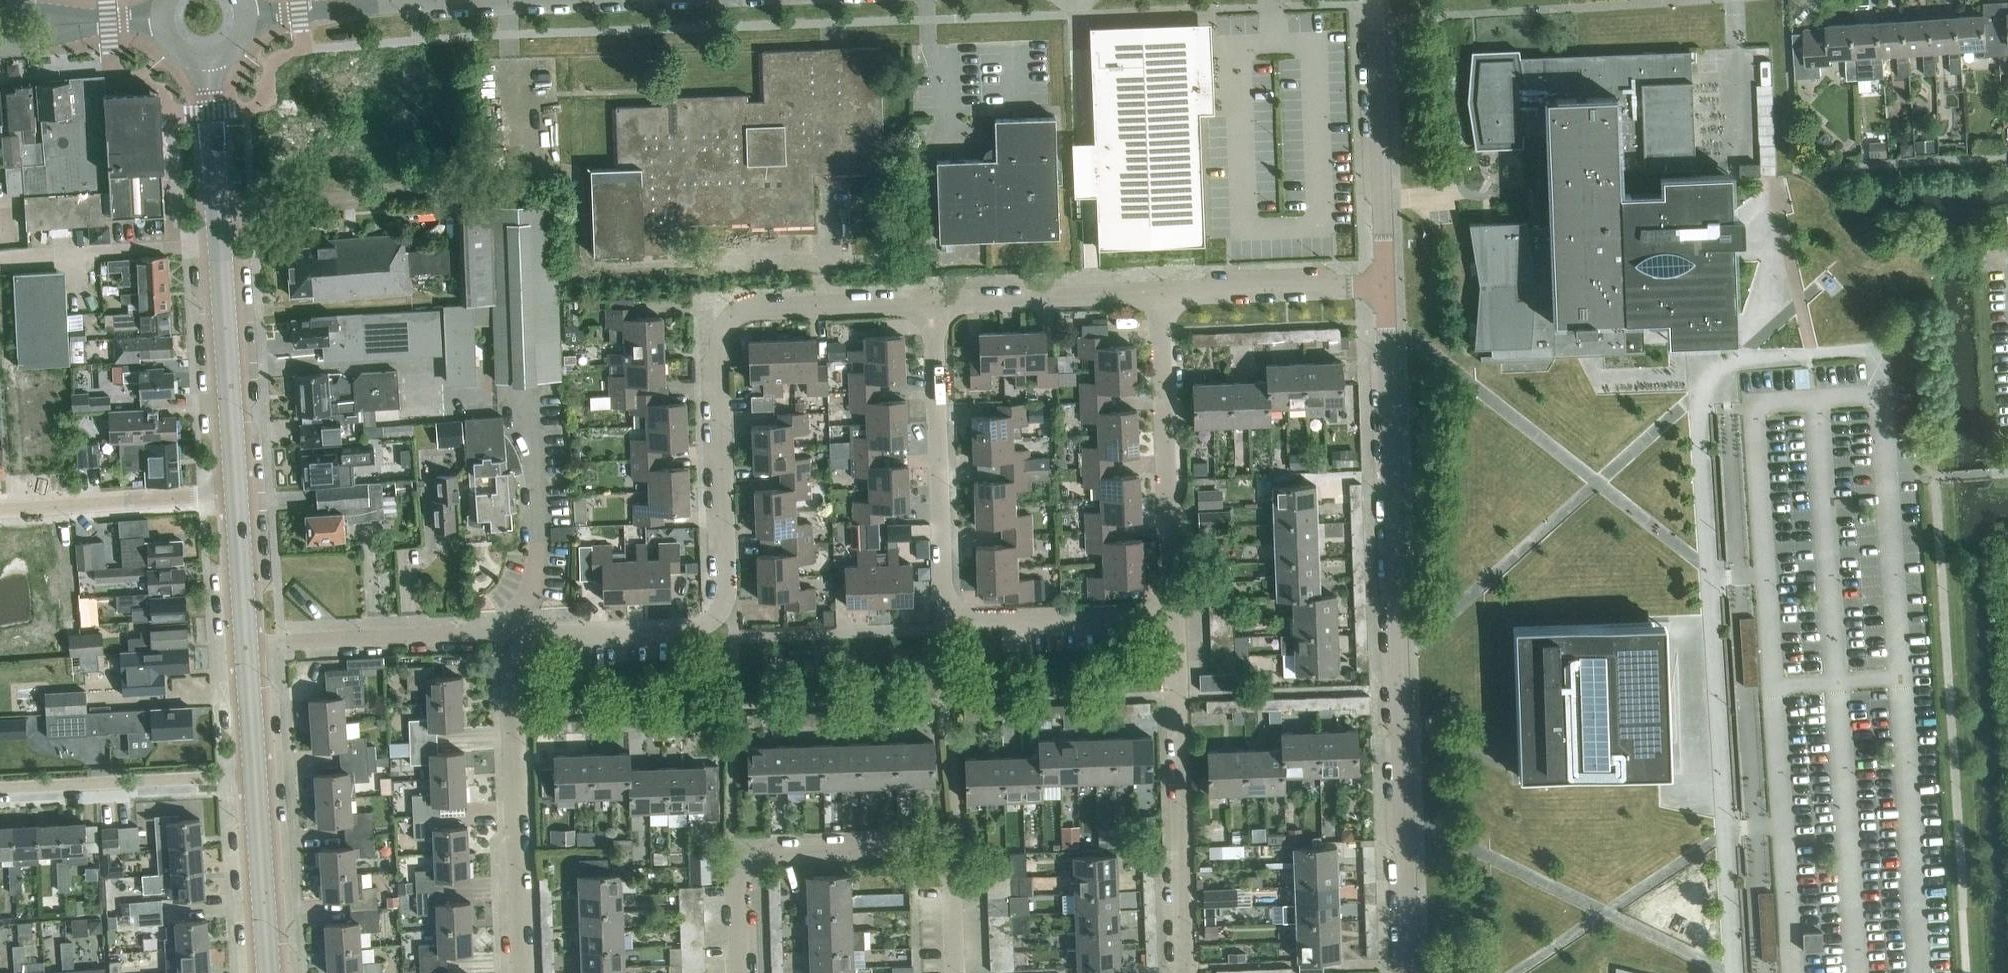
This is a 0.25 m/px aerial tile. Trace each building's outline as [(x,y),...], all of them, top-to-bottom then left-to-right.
[(2000,55),(1997,22),(1985,23),(1984,15),(1958,17),(1960,49),(1961,49),(1975,48),(1975,57),(2000,55)] [(1960,49),(1958,17),(1932,19),(1934,50),(1935,50),(1949,49),(1951,73),(1962,72),(1961,49),(1960,49)] [(1934,50),(1932,19),(1906,20),(1908,52),(1909,52),(1924,51),(1925,75),(1936,74),(1935,50),(1934,50)] [(1908,52),(1906,20),(1880,22),(1882,54),(1883,54),(1898,53),(1899,76),(1910,76),(1909,52),(1908,52)] [(1997,22),(2000,55),(2007,55),(2007,21),(1997,22)] [(1882,54),(1880,22),(1854,24),(1856,56),(1857,56),(1872,55),(1873,78),(1884,77),(1883,54),(1882,54)] [(1856,56),(1854,24),(1828,26),(1828,33),(1793,35),(1795,76),(1821,74),(1820,63),(1831,63),(1831,57),(1846,56),(1847,80),(1858,79),(1857,56),(1856,56)] [(1075,142),(1072,142),(1075,196),(1096,195),(1099,248),(1205,244),(1199,113),(1214,112),(1212,59),(1197,59),(1196,33),(1117,36),(1116,26),(1090,27),(1095,154),(1075,155),(1075,142)] [(673,104),(616,106),(618,168),(591,169),(594,255),(667,252),(666,224),(750,221),(750,226),(816,223),(814,174),(885,171),(880,46),(763,51),(764,100),(747,101),(747,93),(672,96),(673,104)] [(1527,220),(1469,223),(1474,285),(1474,347),(1491,347),(1491,354),(1480,354),(1481,361),(1502,361),(1502,356),(1548,354),(1549,356),(1553,356),(1555,356),(1557,356),(1577,355),(1578,355),(1645,352),(1644,344),(1644,343),(1643,317),(1666,316),(1667,341),(1737,339),(1733,239),(1745,239),(1744,214),(1732,214),(1732,208),(1730,159),(1727,159),(1695,160),(1694,147),(1694,137),(1692,90),(1692,80),(1691,80),(1690,50),(1519,57),(1518,50),(1472,52),(1468,100),(1476,148),(1526,146),(1528,123),(1546,122),(1550,225),(1528,226),(1527,220)] [(107,169),(106,122),(103,80),(69,82),(81,224),(106,223),(104,187),(108,187),(107,169)] [(81,224),(69,82),(39,84),(41,117),(45,163),(23,164),(26,195),(27,227),(81,224)] [(35,124),(32,84),(12,86),(13,90),(3,90),(6,127),(3,127),(5,164),(38,161),(35,124)] [(1776,174),(1773,84),(1757,85),(1760,163),(1760,172),(1760,175),(1776,174)] [(165,214),(162,154),(159,93),(106,95),(106,93),(105,93),(112,217),(165,214)] [(1059,236),(1055,116),(995,118),(996,145),(992,146),(989,147),(986,149),(984,152),(983,155),(983,159),(937,160),(939,241),(1059,236)] [(1934,140),(1916,142),(1916,153),(1934,152),(1934,140)] [(1900,145),(1900,157),(1912,157),(1912,145),(1900,145)] [(1887,147),(1871,147),(1871,159),(1888,158),(1887,147)] [(1760,172),(1760,163),(1739,164),(1740,176),(1760,175),(1760,172)] [(561,378),(554,203),(490,205),(494,301),(493,301),(497,381),(561,378)] [(494,301),(490,205),(462,206),(464,248),(405,251),(404,234),(315,240),(316,246),(287,248),(291,296),(313,294),(314,299),(410,292),(409,275),(465,272),(466,302),(493,301),(494,301)] [(92,241),(109,240),(109,226),(91,227),(92,241)] [(167,256),(138,257),(138,258),(110,260),(111,271),(123,270),(123,284),(140,284),(140,293),(169,291),(167,256)] [(19,366),(70,364),(66,285),(64,286),(56,271),(14,273),(19,366)] [(170,310),(169,291),(140,293),(124,294),(124,302),(140,301),(141,311),(170,310)] [(446,305),(450,383),(474,382),(470,304),(446,305)] [(607,328),(609,328),(610,341),(623,340),(663,339),(663,317),(636,318),(635,307),(606,308),(607,328)] [(440,309),(407,311),(338,315),(311,317),(311,319),(294,320),(296,345),(318,344),(319,345),(328,344),(329,360),(397,356),(409,349),(442,348),(440,309)] [(141,312),(119,314),(105,314),(106,330),(120,329),(142,328),(142,332),(171,331),(170,310),(141,311),(141,312)] [(573,325),(566,326),(566,341),(582,341),(582,333),(573,325)] [(1340,327),(1321,328),(1321,340),(1340,339),(1340,327)] [(86,339),(85,328),(71,329),(71,340),(86,339)] [(1321,340),(1321,328),(1302,329),(1303,341),(1321,340)] [(1285,341),(1284,329),(1265,330),(1265,342),(1285,341)] [(1303,341),(1302,329),(1284,329),(1285,341),(1303,341)] [(1045,330),(1023,331),(1025,371),(1037,370),(1038,386),(1058,386),(1057,356),(1046,357),(1045,330)] [(1265,342),(1265,330),(1247,331),(1247,343),(1265,342)] [(1025,371),(1023,331),(1001,332),(1003,372),(1016,371),(1016,387),(1025,387),(1025,371)] [(1247,343),(1247,331),(1228,332),(1229,344),(1247,343)] [(1003,372),(1001,332),(979,332),(980,359),(970,359),(971,389),(991,388),(990,372),(1003,372)] [(1229,344),(1228,332),(1210,333),(1211,345),(1229,344)] [(1211,345),(1210,333),(1191,333),(1191,346),(1211,345)] [(849,360),(865,359),(864,359),(904,357),(904,335),(864,337),(864,350),(848,350),(849,360)] [(151,356),(173,355),(172,336),(114,338),(116,362),(141,360),(141,356),(151,356)] [(1095,356),(1096,369),(1135,367),(1135,345),(1108,346),(1107,336),(1078,337),(1079,356),(1095,356)] [(815,338),(793,339),(795,379),(807,379),(808,395),(828,394),(827,365),(816,365),(815,338)] [(1341,339),(1341,349),(1349,348),(1349,338),(1341,339)] [(85,339),(69,340),(70,362),(86,361),(85,339)] [(664,360),(663,339),(623,340),(624,353),(608,353),(608,363),(624,362),(664,360)] [(795,379),(793,339),(771,340),(773,396),(783,395),(782,380),(795,379)] [(773,396),(771,340),(749,341),(751,381),(764,380),(764,395),(751,396),(752,410),(774,409),(773,396)] [(846,358),(845,341),(828,342),(829,359),(846,358)] [(575,355),(564,356),(564,364),(575,364),(575,355)] [(905,379),(904,357),(864,359),(865,359),(865,372),(849,372),(850,392),(879,391),(879,380),(905,379)] [(665,382),(664,360),(624,362),(625,375),(609,375),(609,395),(630,394),(639,394),(638,383),(665,382)] [(1324,405),(1322,361),(1304,362),(1306,406),(1306,416),(1325,415),(1324,405)] [(1341,361),(1322,361),(1324,405),(1343,404),(1341,361)] [(1306,406),(1304,362),(1285,363),(1287,407),(1306,406)] [(1287,407),(1285,363),(1266,364),(1267,380),(1269,407),(1287,407)] [(1136,389),(1135,367),(1096,369),(1096,381),(1080,382),(1081,402),(1110,401),(1110,390),(1136,389)] [(140,396),(174,394),(173,371),(163,372),(163,368),(139,369),(139,370),(123,371),(124,381),(139,380),(140,396)] [(354,381),(355,399),(356,399),(356,410),(364,410),(399,408),(400,408),(398,370),(362,372),(354,381)] [(297,375),(298,395),(329,393),(349,391),(348,379),(340,375),(337,383),(329,384),(328,373),(297,375)] [(1267,380),(1249,381),(1251,424),(1270,423),(1269,407),(1267,380)] [(1232,425),(1231,381),(1212,382),(1214,426),(1232,425)] [(1251,424),(1249,381),(1231,381),(1232,425),(1251,424)] [(1214,426),(1212,382),(1193,383),(1195,426),(1214,426)] [(879,401),(879,391),(850,392),(850,411),(866,411),(867,423),(907,422),(906,400),(879,401)] [(110,396),(89,397),(89,392),(73,393),(74,411),(111,408),(110,396)] [(356,399),(355,399),(338,401),(338,402),(330,403),(329,393),(298,395),(299,415),(302,415),(325,413),(331,413),(331,412),(356,410),(356,399)] [(659,393),(639,394),(630,394),(609,395),(591,396),(592,408),(630,406),(630,413),(634,413),(634,426),(647,426),(687,424),(686,402),(659,403),(659,393)] [(1110,411),(1110,401),(1081,402),(1082,421),(1098,421),(1098,434),(1138,432),(1137,410),(1110,411)] [(972,416),(973,438),(1013,437),(1012,424),(1028,424),(1028,421),(1028,413),(1028,407),(1028,404),(998,405),(999,415),(972,416)] [(1042,406),(1028,407),(1028,413),(1028,421),(1042,420),(1042,406)] [(177,438),(176,416),(143,418),(142,408),(109,410),(111,442),(177,438)] [(399,413),(399,408),(364,410),(365,438),(414,435),(414,434),(425,434),(424,422),(413,422),(413,423),(376,425),(376,415),(399,413)] [(752,425),(753,447),(793,446),(793,433),(809,432),(808,412),(801,413),(796,413),(779,414),(779,424),(752,425)] [(325,423),(325,413),(302,415),(303,424),(325,423)] [(509,437),(504,431),(503,416),(465,418),(468,461),(471,491),(470,491),(472,513),(467,514),(468,523),(473,525),(481,527),(486,526),(486,529),(512,527),(511,511),(516,510),(513,474),(523,472),(520,458),(515,447),(509,437)] [(302,446),(342,444),(340,422),(300,424),(302,446)] [(907,444),(907,422),(867,423),(851,423),(852,456),(881,455),(881,445),(907,444)] [(688,446),(687,424),(647,426),(647,439),(631,439),(632,459),(661,458),(661,447),(688,446)] [(1139,454),(1138,432),(1098,434),(1099,446),(1083,447),(1083,467),(1113,465),(1112,455),(1139,454)] [(1013,450),(1013,437),(973,438),(974,461),(1000,460),(1001,470),(1030,469),(1030,468),(1029,449),(1013,450)] [(177,442),(143,444),(120,445),(122,469),(144,469),(145,484),(179,483),(177,442)] [(94,462),(92,443),(75,444),(77,463),(94,462)] [(355,483),(353,457),(374,456),(373,445),(336,448),(336,452),(303,454),(305,472),(302,475),(302,481),(305,484),(306,487),(355,483)] [(835,445),(830,445),(830,457),(841,457),(841,451),(835,445)] [(794,458),(793,446),(753,447),(754,469),(781,468),(781,478),(810,477),(810,458),(794,458)] [(401,467),(413,466),(413,450),(401,450),(401,467)] [(579,452),(571,452),(571,460),(579,460),(579,452)] [(1308,469),(1308,452),(1289,453),(1289,469),(1308,469)] [(1356,452),(1333,453),(1333,466),(1357,465),(1356,452)] [(882,466),(881,455),(852,456),(853,476),(858,476),(859,488),(869,488),(909,487),(908,465),(882,466)] [(1326,457),(1310,457),(1310,471),(1327,471),(1326,463),(1326,457)] [(661,468),(661,458),(632,459),(633,478),(649,478),(649,490),(689,489),(688,467),(661,468)] [(95,485),(94,462),(77,463),(78,485),(95,485)] [(1113,476),(1113,465),(1083,467),(1084,486),(1100,486),(1101,498),(1141,497),(1140,475),(1113,476)] [(1031,488),(1030,481),(1052,480),(1052,467),(1030,468),(1030,469),(1001,470),(1001,480),(974,481),(975,503),(1015,502),(1015,489),(1031,488)] [(453,500),(459,500),(457,474),(436,476),(438,500),(433,501),(435,531),(455,529),(453,500)] [(811,497),(810,477),(781,478),(781,489),(755,490),(756,512),(796,510),(795,497),(811,497)] [(418,492),(417,479),(395,480),(396,493),(418,492)] [(384,515),(382,495),(381,482),(317,487),(318,508),(330,507),(330,513),(306,514),(308,541),(345,539),(344,517),(348,517),(348,521),(371,519),(371,517),(384,517),(384,515)] [(1349,483),(1350,496),(1362,495),(1361,483),(1349,483)] [(1272,486),(1273,505),(1316,504),(1316,484),(1272,486)] [(910,509),(909,487),(869,488),(870,501),(854,502),(854,521),(884,520),(883,510),(910,509)] [(690,511),(689,489),(649,490),(649,503),(634,504),(634,510),(634,524),(663,522),(663,512),(690,511)] [(1218,490),(1198,491),(1199,508),(1218,507),(1218,490)] [(585,493),(573,493),(574,520),(586,519),(585,493)] [(396,494),(382,495),(384,515),(398,515),(396,494)] [(1141,519),(1141,497),(1101,498),(1101,511),(1085,512),(1086,531),(1115,530),(1115,520),(1141,519)] [(1015,515),(1015,502),(975,503),(976,525),(1002,524),(1003,534),(1032,534),(1031,514),(1015,515)] [(1317,522),(1316,504),(1273,505),(1273,524),(1317,522)] [(1363,520),(1362,508),(1350,508),(1351,521),(1363,520)] [(796,523),(796,510),(756,512),(756,534),(783,533),(783,543),(813,542),(812,523),(796,523)] [(1228,511),(1200,512),(1200,527),(1229,526),(1228,511)] [(1363,532),(1363,520),(1351,521),(1351,533),(1363,532)] [(898,564),(898,548),(897,541),(912,540),(911,522),(887,523),(889,564),(891,604),(913,603),(911,563),(898,564)] [(1318,540),(1317,522),(1273,524),(1274,542),(1318,540)] [(867,541),(867,523),(850,523),(851,549),(858,549),(858,565),(845,566),(847,606),(869,605),(867,541)] [(573,526),(552,526),(553,539),(573,539),(573,526)] [(1116,540),(1115,530),(1086,531),(1087,551),(1103,550),(1103,563),(1143,561),(1142,539),(1116,540)] [(648,599),(647,559),(646,533),(637,533),(637,559),(625,560),(626,600),(648,599)] [(1033,553),(1032,534),(1003,534),(1003,545),(976,546),(977,568),(1017,566),(1017,554),(1033,553)] [(144,538),(123,540),(125,566),(183,562),(182,540),(144,542),(144,538)] [(1318,559),(1318,540),(1274,542),(1275,561),(1318,559)] [(891,604),(889,564),(877,565),(876,549),(876,541),(867,541),(869,605),(891,604)] [(929,541),(917,541),(918,557),(930,556),(929,541)] [(659,558),(647,559),(648,599),(670,598),(669,571),(680,571),(679,542),(659,542),(659,558)] [(814,562),(813,542),(783,543),(784,553),(757,554),(758,577),(798,575),(798,562),(814,562)] [(79,570),(93,568),(90,543),(77,544),(79,570)] [(626,600),(625,560),(612,560),(612,544),(592,545),(593,574),(603,574),(604,600),(626,600)] [(1364,557),(1364,545),(1352,545),(1352,557),(1364,557)] [(1365,569),(1364,557),(1352,557),(1353,569),(1365,569)] [(1319,577),(1318,559),(1275,561),(1276,579),(1319,577)] [(698,570),(698,561),(685,561),(686,571),(698,570)] [(1144,584),(1143,561),(1103,563),(1104,576),(1088,577),(1089,596),(1118,595),(1117,585),(1144,584)] [(150,592),(185,590),(183,567),(148,569),(148,565),(95,569),(96,581),(149,578),(150,592)] [(1034,587),(1034,580),(1034,579),(1018,579),(1017,566),(977,568),(978,590),(1005,589),(1005,599),(1034,598),(1034,595),(1034,587)] [(799,588),(798,575),(758,577),(759,599),(786,598),(786,608),(815,607),(815,587),(799,588)] [(1319,595),(1319,577),(1276,579),(1276,598),(1292,597),(1320,596),(1319,595)] [(1044,578),(1034,579),(1034,580),(1034,587),(1034,595),(1034,598),(1044,598),(1044,578)] [(1233,600),(1232,582),(1208,583),(1209,601),(1233,600)] [(1366,594),(1365,582),(1353,582),(1354,595),(1366,594)] [(152,619),(186,618),(185,595),(152,597),(151,593),(117,596),(118,610),(152,607),(152,619)] [(1366,606),(1366,594),(1354,595),(1354,607),(1366,606)] [(1336,595),(1319,595),(1320,596),(1292,597),(1293,616),(1337,614),(1336,595)] [(1233,612),(1233,600),(1209,601),(1209,613),(1233,612)] [(1234,624),(1233,612),(1209,613),(1210,625),(1234,624)] [(1337,632),(1337,614),(1293,616),(1294,634),(1337,632)] [(1367,631),(1367,619),(1355,620),(1355,632),(1367,631)] [(1670,621),(1514,627),(1519,779),(1660,773),(1671,773),(1670,621)] [(152,638),(136,640),(129,640),(130,649),(188,645),(186,623),(152,625),(152,638)] [(1234,636),(1234,624),(1210,625),(1210,637),(1234,636)] [(104,653),(102,631),(69,634),(70,643),(62,643),(63,655),(104,653)] [(1368,644),(1367,631),(1355,632),(1356,644),(1368,644)] [(1338,651),(1337,632),(1294,634),(1281,634),(1281,653),(1283,653),(1338,651)] [(1235,648),(1234,636),(1210,637),(1211,649),(1235,648)] [(117,651),(116,651),(116,652),(117,652),(119,672),(117,672),(118,673),(119,673),(119,681),(120,693),(119,693),(119,694),(166,691),(166,690),(165,690),(164,671),(189,669),(188,647),(117,650),(117,651)] [(1235,660),(1235,648),(1211,649),(1211,661),(1235,660)] [(1339,670),(1338,651),(1283,653),(1284,676),(1295,675),(1295,672),(1339,670)] [(1369,669),(1368,656),(1356,657),(1357,669),(1369,669)] [(348,668),(362,667),(384,666),(384,657),(347,658),(347,668),(348,668)] [(1236,672),(1235,660),(1211,661),(1212,673),(1236,672)] [(434,665),(407,666),(408,688),(413,688),(427,687),(427,688),(428,703),(462,701),(461,688),(461,676),(434,677),(434,665)] [(363,683),(362,667),(325,669),(326,686),(363,683)] [(344,706),(364,705),(363,683),(326,686),(327,697),(310,699),(312,724),(346,722),(344,706)] [(86,691),(45,693),(46,714),(86,712),(87,712),(86,691)] [(1370,695),(1343,696),(1343,708),(1370,707),(1370,695)] [(1318,708),(1318,696),(1306,697),(1306,709),(1318,708)] [(1331,708),(1330,696),(1318,696),(1318,708),(1331,708)] [(1293,709),(1293,697),(1281,698),(1281,710),(1293,709)] [(1256,710),(1256,698),(1244,699),(1244,711),(1256,710)] [(1281,710),(1281,698),(1269,698),(1269,710),(1281,710)] [(1244,711),(1244,699),(1231,699),(1232,711),(1244,711)] [(1219,712),(1219,700),(1206,700),(1207,712),(1219,712)] [(463,727),(462,701),(428,703),(429,718),(409,719),(410,741),(437,740),(437,728),(463,727)] [(1125,714),(1125,702),(1113,703),(1113,715),(1125,714)] [(1150,702),(1138,702),(1138,714),(1150,714),(1150,702)] [(1088,715),(1088,703),(1076,704),(1076,716),(1088,715)] [(1113,715),(1113,703),(1101,703),(1101,715),(1113,715)] [(1076,716),(1076,704),(1064,704),(1064,716),(1076,716)] [(1039,717),(1039,705),(1027,705),(1027,717),(1039,717)] [(1051,717),(1051,705),(1039,705),(1039,717),(1051,717)] [(86,712),(46,714),(47,737),(88,735),(128,733),(130,755),(145,754),(154,745),(154,738),(158,737),(159,739),(165,739),(166,737),(193,735),(191,706),(152,708),(87,712),(86,712)] [(1002,718),(1002,706),(989,706),(990,718),(1002,718)] [(1014,718),(1014,706),(1002,706),(1002,718),(1014,718)] [(977,719),(977,707),(964,707),(964,719),(977,719)] [(932,708),(920,709),(920,721),(933,720),(932,708)] [(1331,708),(1318,708),(1319,720),(1331,720),(1331,708)] [(895,721),(895,709),(883,710),(883,722),(895,721)] [(908,721),(907,709),(895,709),(895,721),(908,721)] [(858,722),(858,710),(846,711),(846,723),(858,722)] [(870,722),(870,710),(858,710),(858,722),(870,722)] [(1281,710),(1269,710),(1269,721),(1282,721),(1281,710)] [(834,723),(833,711),(821,712),(822,724),(834,723)] [(797,724),(796,712),(784,713),(785,725),(797,724)] [(822,724),(821,712),(809,712),(810,724),(822,724)] [(760,725),(759,713),(747,714),(747,726),(760,725)] [(785,725),(784,713),(772,713),(772,725),(785,725)] [(28,734),(27,714),(0,715),(0,736),(28,734)] [(702,715),(690,716),(690,728),(703,727),(702,715)] [(665,728),(665,716),(653,717),(653,729),(665,728)] [(677,716),(665,716),(665,728),(678,728),(677,716)] [(1076,716),(1064,716),(1064,726),(1077,725),(1076,716)] [(628,729),(628,717),(616,718),(616,730),(628,729)] [(640,729),(640,717),(628,717),(628,729),(640,729)] [(603,730),(603,718),(591,719),(591,731),(603,730)] [(377,719),(377,723),(380,729),(388,728),(387,719),(377,719)] [(566,731),(566,719),(553,720),(554,732),(566,731)] [(591,731),(591,719),(579,719),(579,731),(591,731)] [(347,737),(346,722),(312,724),(313,749),(340,747),(341,760),(377,757),(376,744),(367,745),(366,736),(347,737)] [(665,728),(653,729),(654,741),(666,740),(665,728)] [(1357,729),(1337,730),(1339,773),(1358,773),(1357,729)] [(1320,774),(1319,730),(1301,731),(1302,774),(1320,774)] [(1339,773),(1337,730),(1319,730),(1320,774),(1339,773)] [(1302,774),(1301,731),(1281,731),(1282,747),(1283,775),(1284,775),(1302,774)] [(1151,735),(1132,736),(1133,780),(1152,779),(1151,735)] [(1133,780),(1132,736),(1114,737),(1115,780),(1133,780)] [(1097,781),(1095,737),(1077,738),(1078,781),(1097,781)] [(1115,780),(1114,737),(1095,737),(1097,781),(1115,780)] [(1060,782),(1058,738),(1039,739),(1040,755),(1041,782),(1042,782),(1060,782)] [(1078,781),(1077,738),(1058,738),(1060,782),(1078,781)] [(438,752),(437,740),(410,741),(411,763),(430,763),(431,778),(465,776),(464,751),(438,752)] [(933,740),(914,741),(916,784),(935,784),(933,740)] [(897,785),(896,741),(877,742),(879,785),(897,785)] [(916,784),(914,741),(896,741),(897,785),(916,784)] [(860,786),(859,742),(841,743),(842,786),(860,786)] [(879,785),(877,742),(859,742),(860,786),(879,785)] [(824,787),(822,743),(804,744),(805,788),(824,787)] [(842,786),(841,743),(822,743),(824,787),(842,786)] [(805,788),(804,744),(785,745),(787,788),(805,788)] [(768,789),(767,745),(748,746),(749,789),(768,789)] [(787,788),(785,745),(767,745),(768,789),(787,788)] [(1282,747),(1264,748),(1265,792),(1284,791),(1284,775),(1283,775),(1282,747)] [(1265,792),(1264,748),(1246,749),(1247,792),(1265,792)] [(1229,793),(1227,749),(1208,750),(1209,793),(1229,793)] [(1247,792),(1246,749),(1227,749),(1229,793),(1247,792)] [(630,768),(630,751),(611,752),(612,795),(630,795),(631,795),(630,768)] [(612,795),(611,752),(592,753),(594,796),(612,795)] [(575,797),(574,753),(555,754),(555,767),(541,767),(542,798),(575,797)] [(594,796),(592,753),(574,753),(575,797),(594,796)] [(1023,799),(1022,755),(1003,756),(1005,800),(1023,799)] [(1040,755),(1022,755),(1023,799),(1042,798),(1042,782),(1041,782),(1040,755)] [(390,764),(390,756),(377,757),(377,765),(390,764)] [(1005,800),(1003,756),(985,757),(986,800),(1005,800)] [(369,780),(369,771),(378,770),(377,757),(341,760),(341,772),(315,774),(317,799),(351,797),(356,797),(355,781),(369,780)] [(986,800),(985,757),(966,757),(967,801),(986,800)] [(718,765),(704,765),(685,766),(686,809),(705,809),(705,818),(720,818),(718,765)] [(668,810),(667,766),(648,767),(650,810),(651,810),(651,820),(668,819),(668,810)] [(686,809),(685,766),(667,766),(668,810),(686,809)] [(648,767),(630,768),(631,795),(630,795),(631,811),(650,810),(648,767)] [(466,802),(465,776),(431,778),(432,793),(412,794),(413,816),(440,815),(440,803),(466,802)] [(391,777),(381,777),(381,793),(391,793),(391,777)] [(352,812),(351,797),(317,799),(319,824),(345,822),(346,835),(373,833),(372,811),(352,812)] [(200,818),(178,820),(178,813),(155,815),(157,846),(170,846),(202,844),(200,818)] [(441,827),(440,815),(413,816),(414,838),(434,838),(434,853),(469,852),(468,826),(441,827)] [(85,822),(61,823),(62,853),(63,861),(68,861),(68,863),(88,862),(85,822)] [(62,853),(61,823),(37,824),(39,854),(62,853)] [(39,854),(37,824),(13,826),(14,855),(39,854)] [(1115,824),(1099,825),(1100,847),(1115,846),(1115,824)] [(120,851),(140,849),(138,825),(118,827),(120,851)] [(1228,842),(1228,825),(1211,826),(1212,843),(1228,842)] [(13,826),(0,826),(0,866),(2,866),(2,856),(14,855),(13,826)] [(1080,846),(1080,826),(1061,826),(1062,847),(1080,846)] [(104,852),(116,851),(114,827),(102,828),(104,852)] [(1266,839),(1265,827),(1252,827),(1253,840),(1266,839)] [(1302,840),(1301,828),(1289,828),(1289,840),(1302,840)] [(1353,828),(1341,828),(1341,839),(1353,839),(1353,828)] [(375,855),(373,833),(346,835),(347,847),(320,849),(322,874),(356,872),(355,856),(375,855)] [(631,837),(622,838),(623,849),(632,848),(631,837)] [(1041,839),(1033,839),(1033,848),(1041,848),(1041,839)] [(204,869),(202,844),(170,846),(172,872),(204,869)] [(1363,845),(1363,857),(1375,857),(1375,844),(1363,845)] [(1244,856),(1244,845),(1226,845),(1226,857),(1244,856)] [(1293,847),(1294,866),(1338,865),(1337,846),(1293,847)] [(710,851),(689,852),(690,881),(711,880),(710,851)] [(470,877),(469,852),(434,853),(435,868),(416,869),(417,891),(444,890),(443,878),(470,877)] [(1142,853),(1143,865),(1155,865),(1154,853),(1142,853)] [(1073,856),(1074,875),(1117,873),(1117,854),(1073,856)] [(622,892),(622,873),(608,873),(608,858),(579,859),(580,875),(578,875),(579,894),(622,892)] [(69,875),(68,863),(68,861),(63,861),(58,862),(58,876),(69,875)] [(10,864),(11,878),(21,878),(20,864),(10,864)] [(551,864),(543,865),(543,876),(551,876),(551,864)] [(1338,883),(1338,865),(1294,866),(1295,885),(1338,883)] [(205,896),(204,869),(172,872),(142,874),(143,893),(162,892),(162,886),(173,886),(174,898),(205,896)] [(1376,882),(1376,870),(1364,870),(1364,882),(1376,882)] [(377,886),(363,887),(362,871),(356,872),(322,874),(324,899),(350,897),(351,910),(378,908),(377,886)] [(1118,891),(1117,873),(1074,875),(1074,893),(1118,891)] [(807,876),(808,895),(851,893),(850,874),(807,876)] [(1011,886),(1011,878),(1011,874),(987,875),(987,887),(1011,886)] [(69,890),(69,875),(58,876),(59,890),(69,890)] [(539,876),(540,889),(552,888),(551,876),(543,876),(539,876)] [(768,877),(769,889),(781,889),(780,877),(768,877)] [(1021,895),(1020,877),(1011,878),(1011,886),(987,887),(988,899),(1012,898),(1012,896),(1021,895)] [(21,892),(21,878),(11,878),(11,893),(21,892)] [(1156,890),(1155,878),(1143,878),(1144,890),(1156,890)] [(1377,894),(1376,882),(1364,882),(1365,895),(1377,894)] [(399,892),(411,892),(411,883),(398,884),(399,892)] [(1339,902),(1338,883),(1295,885),(1295,903),(1339,902)] [(703,898),(703,886),(679,887),(679,899),(703,898)] [(1220,888),(1204,888),(1204,905),(1221,904),(1220,888)] [(444,902),(444,890),(417,891),(417,914),(437,913),(438,928),(472,927),(471,901),(444,902)] [(1156,902),(1156,890),(1144,890),(1144,903),(1156,902)] [(1773,957),(1771,890),(1757,890),(1759,958),(1773,957)] [(1119,910),(1118,891),(1074,893),(1075,911),(1119,910)] [(623,910),(622,892),(579,894),(580,912),(623,910)] [(852,911),(851,893),(808,895),(808,913),(852,911)] [(1021,895),(1012,896),(1012,898),(1012,910),(1012,914),(1032,913),(1031,895),(1021,895)] [(397,906),(397,897),(386,898),(387,907),(397,906)] [(704,910),(703,898),(679,899),(680,910),(704,910)] [(1012,910),(1012,898),(988,899),(988,911),(1012,910)] [(162,899),(138,900),(121,901),(122,914),(139,913),(139,912),(163,910),(162,899)] [(68,914),(82,913),(81,901),(67,902),(68,914)] [(553,913),(552,901),(540,901),(541,914),(553,913)] [(782,914),(781,902),(769,902),(770,914),(782,914)] [(1340,920),(1339,902),(1295,903),(1296,922),(1340,920)] [(1215,906),(1205,907),(1206,925),(1207,925),(1216,925),(1215,906)] [(1377,919),(1377,906),(1365,907),(1366,919),(1377,919)] [(380,930),(378,908),(351,910),(352,922),(325,924),(327,949),(361,947),(360,931),(380,930)] [(163,922),(163,910),(139,912),(139,913),(139,924),(163,922)] [(624,929),(623,910),(580,912),(580,931),(624,929)] [(704,922),(704,910),(680,910),(680,922),(704,922)] [(1012,914),(1012,910),(988,911),(989,923),(1013,922),(1012,914)] [(1119,928),(1119,910),(1075,911),(1076,930),(1119,928)] [(853,930),(853,929),(852,911),(808,913),(809,931),(853,930)] [(553,926),(553,913),(541,914),(541,926),(553,926)] [(782,927),(782,914),(770,914),(770,927),(782,927)] [(1157,927),(1157,914),(1145,915),(1145,927),(1157,927)] [(107,916),(108,927),(118,927),(117,915),(107,916)] [(1145,915),(1131,915),(1132,928),(1145,927),(1145,915)] [(175,922),(176,936),(164,937),(165,948),(209,945),(207,919),(175,922)] [(1378,931),(1377,919),(1366,919),(1366,931),(1378,931)] [(103,920),(93,921),(94,931),(104,930),(103,920)] [(1340,938),(1340,920),(1296,922),(1297,940),(1329,939),(1340,938)] [(32,934),(32,921),(18,922),(19,935),(32,934)] [(704,934),(704,922),(680,922),(680,934),(704,934)] [(1013,934),(1013,922),(989,923),(989,935),(1013,934)] [(1207,925),(1206,925),(1206,939),(1218,938),(1218,924),(1216,925),(1207,925)] [(473,952),(472,927),(438,928),(438,944),(419,945),(420,967),(447,965),(447,953),(473,952)] [(1158,939),(1157,927),(1145,927),(1146,940),(1158,939)] [(1120,947),(1119,928),(1076,930),(1066,930),(1066,950),(1077,949),(1077,948),(1120,947)] [(625,947),(624,929),(580,931),(581,949),(625,947)] [(864,929),(853,929),(853,930),(809,931),(810,950),(853,948),(865,948),(864,929)] [(1803,950),(1823,949),(1822,930),(1803,931),(1803,950)] [(705,946),(704,934),(680,934),(681,946),(705,946)] [(1014,946),(1013,934),(989,935),(990,947),(1014,946)] [(554,950),(554,938),(542,938),(542,950),(554,950)] [(1340,938),(1329,939),(1297,940),(1297,959),(1299,959),(1300,972),(1324,972),(1323,958),(1341,957),(1340,938)] [(783,951),(783,939),(771,939),(771,951),(783,951)] [(62,942),(63,957),(73,956),(72,942),(62,942)] [(1379,956),(1378,944),(1366,944),(1367,956),(1379,956)] [(14,946),(15,960),(25,960),(24,945),(14,946)] [(209,945),(165,948),(166,972),(181,972),(211,971),(209,945)] [(705,958),(705,946),(681,946),(681,958),(705,958)] [(912,946),(901,946),(902,965),(913,964),(912,946)] [(1014,958),(1014,946),(990,947),(990,959),(1014,958)] [(361,947),(327,949),(329,972),(347,972),(355,972),(383,972),(382,961),(362,962),(361,947)] [(625,966),(625,947),(581,949),(582,967),(625,966)] [(1120,947),(1077,948),(1077,949),(1077,967),(1077,972),(1098,972),(1097,967),(1121,966),(1120,947)] [(854,967),(853,948),(810,950),(810,968),(854,967)] [(555,962),(554,950),(542,950),(543,963),(555,962)] [(784,963),(783,951),(771,951),(772,964),(784,963)] [(1159,964),(1158,952),(1146,952),(1147,965),(1159,964)] [(1245,952),(1229,953),(1230,961),(1246,961),(1245,952)] [(125,955),(111,956),(112,961),(110,961),(110,972),(122,972),(122,970),(126,970),(125,955)] [(82,970),(74,970),(73,956),(63,957),(64,971),(69,970),(69,972),(105,972),(105,969),(82,970)] [(706,970),(705,958),(681,958),(682,970),(706,970)] [(1015,970),(1014,958),(990,959),(991,971),(1015,970)] [(45,970),(26,971),(25,960),(15,960),(16,972),(46,972),(45,970)] [(899,965),(900,972),(913,972),(913,964),(902,965),(899,965)]
